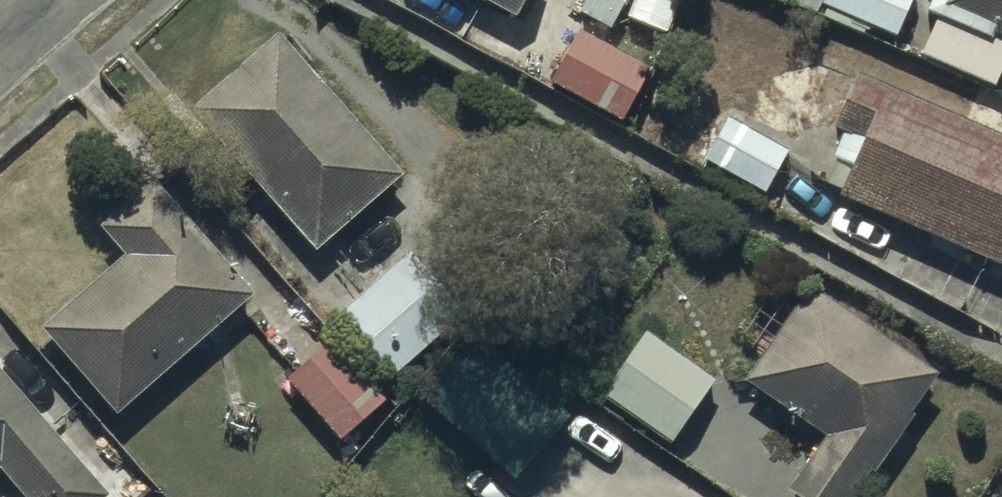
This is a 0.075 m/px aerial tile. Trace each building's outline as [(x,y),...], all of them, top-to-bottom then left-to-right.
[(516,30),(533,0),(460,0),(516,30)] [(627,15),(597,0),(593,0),(582,21),(613,37),(621,23),(667,46),(682,17),(647,0),(635,0),(627,15)] [(868,33),(898,47),(918,2),(914,0),(831,0),(824,15),(828,17),(825,24),(864,42),(868,33)] [(1001,84),(1001,0),(939,0),(933,14),(943,18),(921,64),(995,99),(1001,84)] [(580,34),(553,85),(622,124),(652,71),(580,34)] [(404,189),(280,50),(195,126),(319,265),(404,189)] [(832,138),(866,153),(842,206),(1001,276),(1001,148),(856,84),(832,138)] [(729,135),(706,171),(728,185),(725,189),(761,212),(791,165),(746,136),(742,143),(729,135)] [(101,241),(124,268),(41,339),(117,428),(256,309),(157,193),(101,241)] [(408,262),(333,327),(390,392),(465,327),(408,262)] [(811,301),(746,396),(828,452),(797,496),(866,496),(940,389),(811,301)] [(716,393),(645,342),(600,404),(671,455),(716,393)] [(477,346),(423,408),(515,489),(570,427),(477,346)] [(332,351),(288,390),(342,453),(387,413),(332,351)] [(0,385),(0,482),(13,496),(100,496),(0,385)]
